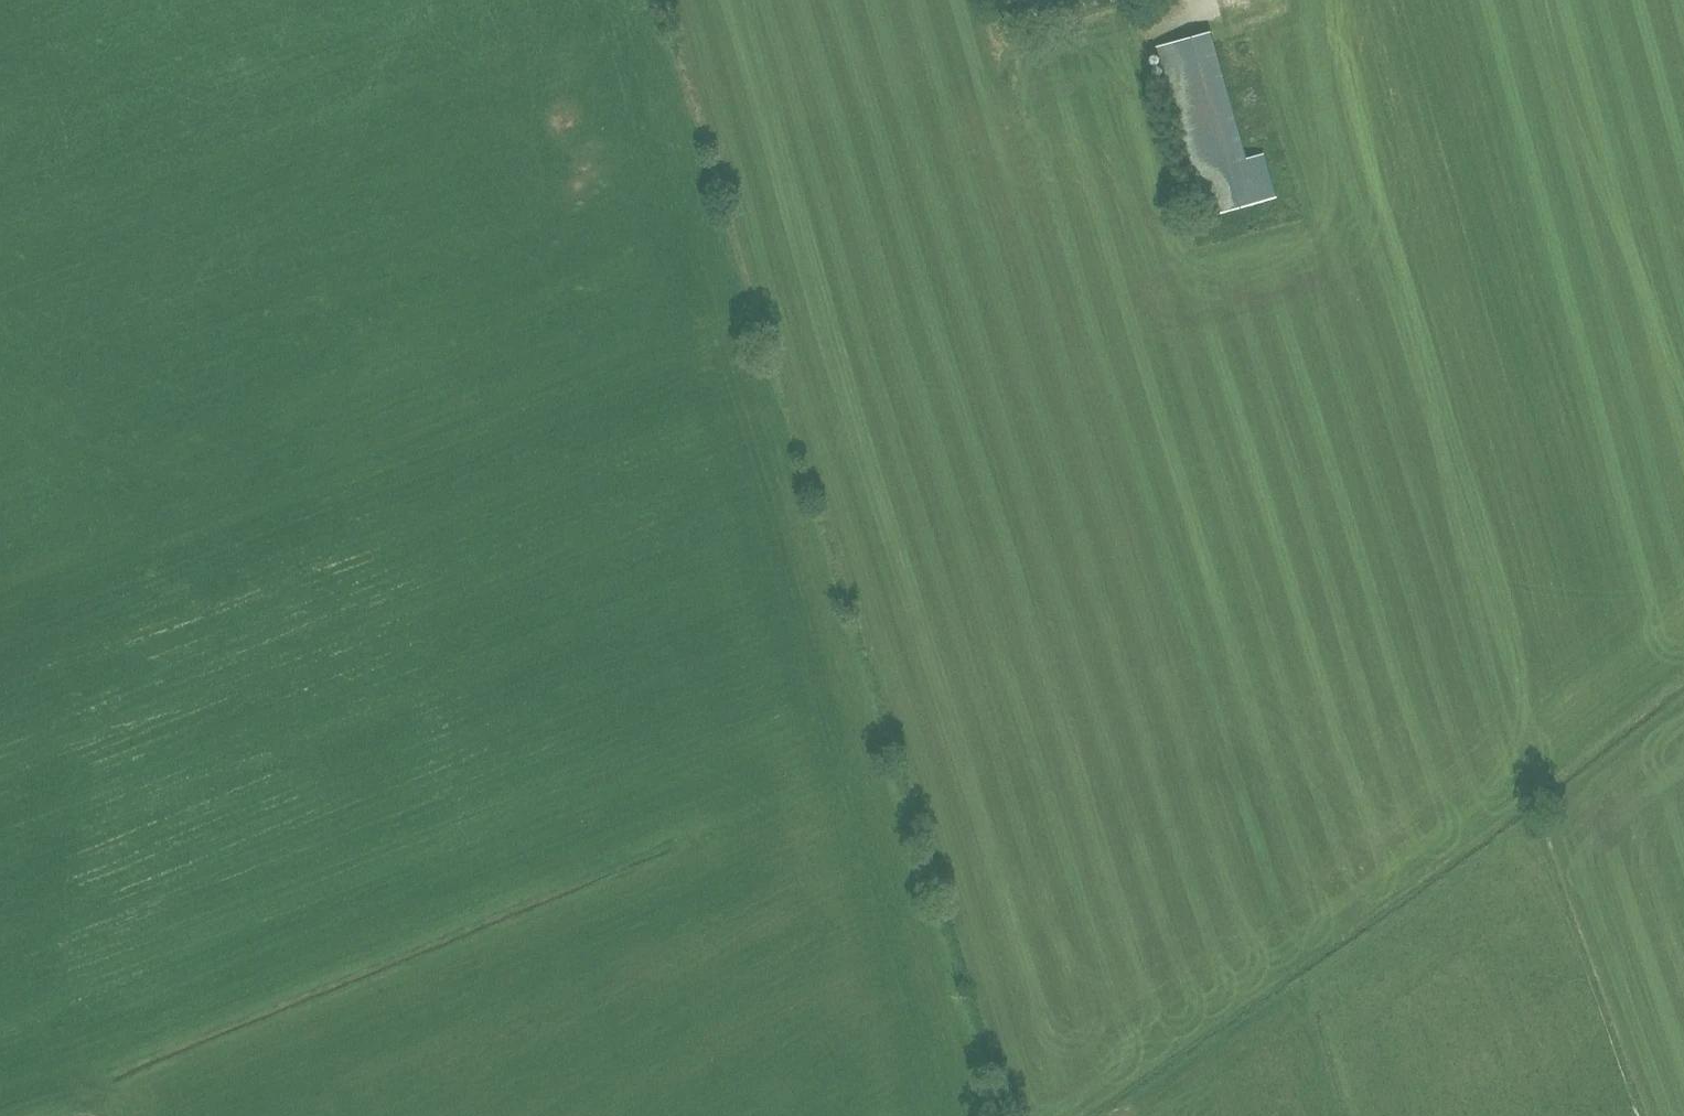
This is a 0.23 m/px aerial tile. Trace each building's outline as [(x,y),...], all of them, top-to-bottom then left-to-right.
[(1265,153),(1246,158),(1211,31),(1157,46),(1206,217),(1278,197),(1265,153)]
